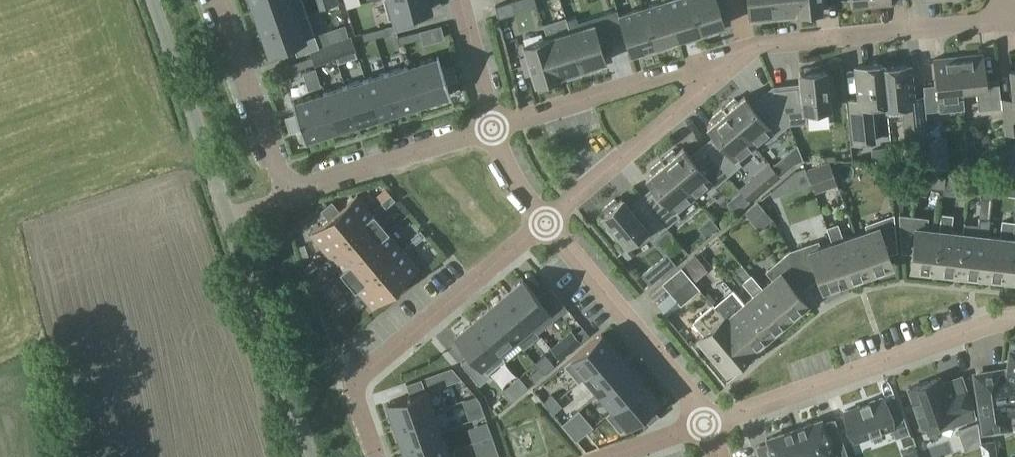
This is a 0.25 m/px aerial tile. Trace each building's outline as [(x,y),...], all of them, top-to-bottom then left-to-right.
[(253,11),(283,0),(250,0),(253,11)] [(303,0),(283,0),(253,11),(261,31),(308,14),(303,0)] [(430,0),(383,0),(388,20),(393,19),(396,30),(419,24),(416,13),(432,8),(430,0)] [(514,13),(537,6),(535,0),(512,0),(510,1),(514,13)] [(666,1),(678,39),(685,37),(686,41),(702,36),(691,0),(668,0),(666,1)] [(702,36),(717,31),(716,27),(724,24),(717,0),(691,0),(702,36)] [(749,16),(757,16),(758,20),(774,19),(772,0),(747,0),(749,16)] [(774,19),(790,17),(790,12),(798,12),(796,0),(772,0),(774,19)] [(798,12),(802,11),(803,16),(817,14),(817,10),(822,9),(821,0),(796,0),(798,12)] [(666,1),(643,8),(656,51),(672,46),(670,41),(678,39),(666,1)] [(643,8),(619,15),(626,38),(631,53),(639,51),(640,55),(656,51),(643,8)] [(570,30),(584,73),(599,68),(598,64),(606,61),(601,46),(626,38),(619,15),(617,9),(591,17),(593,23),(570,30)] [(268,52),(293,43),(297,55),(319,47),(308,14),(261,31),(268,52)] [(384,27),(373,30),(375,37),(386,34),(384,27)] [(375,37),(373,30),(362,33),(364,40),(375,37)] [(420,30),(409,33),(411,41),(422,38),(420,30)] [(584,73),(570,30),(547,37),(559,75),(566,73),(568,78),(584,73)] [(411,41),(409,33),(398,36),(399,43),(411,41)] [(547,37),(523,45),(527,56),(521,57),(524,70),(531,68),(535,83),(541,81),(542,86),(556,82),(554,77),(559,75),(547,37)] [(343,39),(331,43),(334,50),(345,46),(343,39)] [(982,55),(958,57),(961,92),(977,90),(979,110),(1000,108),(1000,102),(1001,102),(999,79),(984,80),(982,55)] [(312,56),(301,60),(303,67),(314,63),(312,56)] [(453,64),(442,67),(439,56),(407,66),(413,85),(456,72),(453,64)] [(961,92),(958,57),(933,59),(935,79),(934,79),(935,85),(923,86),(924,96),(926,112),(962,108),(961,92)] [(303,67),(301,60),(290,64),(292,71),(303,67)] [(873,105),(886,104),(882,64),(855,67),(858,99),(846,100),(851,145),(876,142),(873,105)] [(883,64),(882,64),(886,104),(887,108),(901,106),(905,146),(929,143),(926,112),(924,96),(914,97),(911,65),(884,68),(883,64)] [(774,85),(773,86),(789,124),(791,124),(790,124),(807,122),(806,115),(829,113),(829,108),(828,96),(832,95),(831,81),(826,81),(825,69),(820,70),(819,65),(805,67),(805,71),(800,72),(802,87),(775,89),(774,85)] [(419,104),(413,85),(407,66),(386,72),(398,111),(419,104)] [(1003,135),(1014,134),(1014,71),(1010,71),(1013,101),(1001,102),(1000,102),(1000,108),(1003,135)] [(398,111),(386,72),(365,79),(378,117),(398,111)] [(450,95),(447,83),(458,80),(456,72),(413,85),(419,104),(450,95)] [(378,117),(365,79),(345,85),(357,124),(378,117)] [(357,124),(345,85),(325,91),(331,111),(337,130),(357,124)] [(723,107),(754,144),(771,130),(776,135),(788,124),(788,125),(789,124),(773,86),(774,90),(754,107),(744,95),(738,101),(735,98),(723,107)] [(287,124),(331,111),(325,91),(292,101),(296,112),(284,116),(287,124)] [(703,144),(702,145),(728,175),(741,164),(737,159),(754,144),(723,107),(711,117),(714,120),(708,126),(717,138),(705,147),(703,144)] [(337,130),(331,111),(287,124),(290,132),(301,129),(304,140),(336,130),(337,130)] [(673,149),(662,159),(693,196),(710,181),(714,186),(728,175),(702,145),(704,148),(693,158),(683,147),(676,152),(673,149)] [(642,196),(641,196),(666,226),(680,215),(676,210),(693,196),(662,159),(650,168),(653,172),(646,177),(656,189),(644,199),(642,196)] [(840,186),(830,161),(808,169),(817,194),(840,186)] [(896,172),(897,187),(914,188),(914,182),(929,184),(930,176),(896,172)] [(972,179),(946,177),(944,195),(970,197),(972,179)] [(739,188),(750,201),(762,191),(751,178),(739,188)] [(994,183),(993,194),(1014,197),(1014,186),(994,183)] [(381,201),(386,207),(396,199),(391,193),(381,201)] [(350,233),(373,213),(358,195),(340,209),(332,200),(326,205),(350,233)] [(607,211),(603,214),(611,223),(607,226),(616,237),(620,234),(631,247),(649,232),(653,238),(666,226),(641,196),(641,197),(643,200),(631,210),(622,198),(618,201),(615,198),(604,207),(607,211)] [(328,219),(310,234),(326,253),(350,233),(326,205),(321,210),(328,219)] [(388,231),(373,213),(350,233),(365,251),(388,231)] [(960,271),(964,233),(951,231),(953,215),(943,214),(943,213),(942,213),(940,230),(936,268),(960,271)] [(856,234),(868,270),(892,262),(888,253),(895,250),(894,232),(895,232),(894,215),(893,215),(866,224),(868,230),(856,234)] [(936,268),(940,230),(927,228),(929,218),(901,215),(902,232),(908,233),(906,250),(913,251),(911,265),(936,268)] [(984,274),(990,219),(980,218),(978,234),(964,233),(960,271),(984,274)] [(1007,276),(1014,222),(1004,221),(1002,237),(989,236),(991,218),(990,218),(990,219),(984,274),(1007,276)] [(868,270),(856,234),(843,239),(837,224),(828,227),(846,278),(868,270)] [(846,278),(828,227),(828,226),(826,226),(832,243),(820,247),(818,241),(791,251),(802,272),(809,269),(813,279),(819,277),(822,286),(846,278)] [(416,243),(425,235),(420,229),(411,237),(416,243)] [(403,248),(388,231),(365,251),(379,268),(403,248)] [(365,251),(350,233),(326,253),(341,270),(365,251)] [(418,267),(403,248),(379,268),(400,292),(409,285),(404,279),(418,267)] [(379,268),(365,251),(341,270),(356,288),(379,268)] [(795,277),(802,272),(791,251),(767,270),(773,278),(763,287),(751,273),(751,274),(787,316),(806,300),(798,291),(803,287),(795,277)] [(318,264),(313,258),(304,266),(308,272),(318,264)] [(700,288),(682,267),(663,282),(682,304),(700,288)] [(400,292),(379,268),(356,288),(371,307),(386,294),(390,300),(400,292)] [(769,332),(787,316),(751,274),(751,275),(744,281),(754,294),(744,303),(769,332)] [(537,332),(567,307),(550,287),(538,297),(523,279),(506,294),(531,324),(531,325),(537,332)] [(769,332),(744,303),(733,290),(716,305),(713,302),(713,303),(752,349),(753,349),(751,347),(769,332)] [(338,308),(348,300),(343,294),(333,302),(338,308)] [(531,324),(506,294),(489,307),(515,338),(523,347),(538,334),(537,332),(531,325),(531,324)] [(729,369),(752,349),(713,303),(712,304),(713,304),(693,321),(704,334),(701,336),(729,369)] [(515,338),(489,307),(473,321),(498,352),(499,351),(515,338)] [(488,373),(505,359),(499,351),(498,352),(473,321),(455,336),(470,354),(461,362),(480,384),(490,375),(488,373)] [(590,335),(589,334),(583,327),(575,334),(581,341),(590,335)] [(585,376),(616,350),(602,333),(564,365),(579,383),(586,377),(585,376)] [(599,392),(630,367),(616,350),(585,376),(586,377),(599,392)] [(984,430),(1009,426),(1007,414),(1014,413),(1014,352),(1011,352),(1009,376),(1002,377),(1000,370),(976,374),(984,430)] [(546,354),(535,363),(539,367),(544,373),(554,364),(546,354)] [(530,375),(535,381),(544,373),(539,367),(530,375)] [(613,409),(644,383),(630,367),(599,392),(612,408),(613,409)] [(929,433),(973,417),(972,408),(966,389),(953,393),(952,391),(946,393),(940,377),(909,388),(922,426),(926,424),(929,433)] [(395,423),(433,410),(422,378),(406,383),(410,394),(388,402),(395,423)] [(651,406),(658,400),(644,383),(613,409),(612,408),(605,414),(620,432),(642,414),(650,423),(659,415),(651,406)] [(557,400),(552,394),(543,401),(548,407),(557,400)] [(910,432),(899,400),(885,405),(883,397),(870,402),(869,400),(868,400),(869,402),(861,404),(860,403),(859,404),(860,405),(845,410),(856,441),(892,428),(895,438),(910,432)] [(553,413),(562,405),(557,400),(548,407),(553,413)] [(474,406),(478,417),(485,414),(481,403),(474,406)] [(440,430),(433,410),(395,423),(402,444),(440,430)] [(794,428),(804,456),(831,456),(832,456),(849,456),(842,437),(829,441),(821,418),(794,428)] [(577,423),(572,419),(564,425),(568,431),(577,423)] [(478,425),(483,438),(492,435),(487,422),(478,425)] [(980,442),(981,442),(978,422),(958,429),(965,450),(980,445),(980,442)] [(794,428),(767,437),(774,456),(804,456),(794,428)] [(440,430),(402,444),(407,456),(430,456),(447,451),(440,430)] [(489,456),(500,456),(492,435),(483,439),(489,456)]
